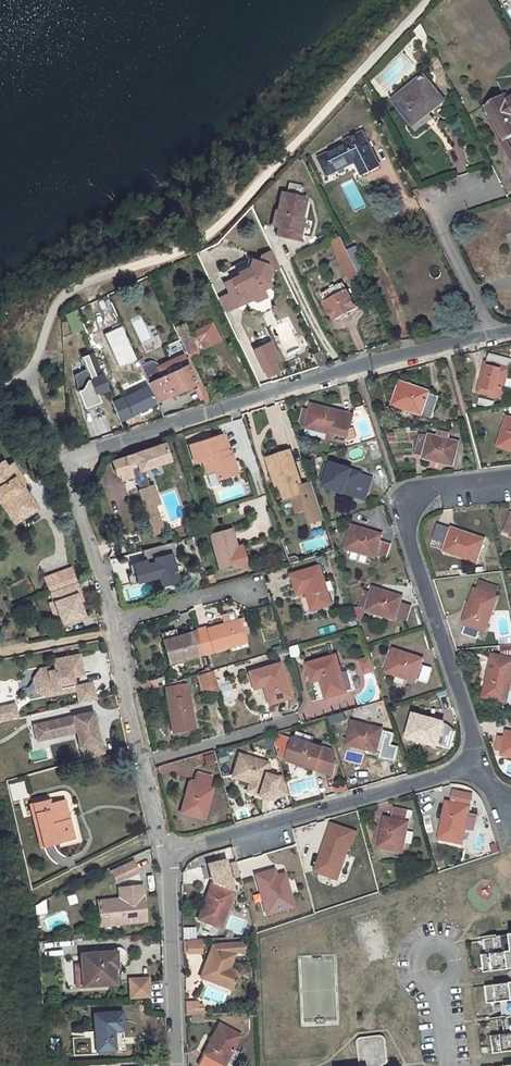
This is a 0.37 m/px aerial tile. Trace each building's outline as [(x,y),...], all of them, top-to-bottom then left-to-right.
[(510,20),(510,0),(502,0),(510,20)] [(398,61),(407,69),(412,63),(403,55),(398,61)] [(423,77),(394,101),(418,131),(433,119),(428,112),(443,100),(423,77)] [(507,100),(505,96),(486,106),(492,117),(492,119),(495,117),(498,122),(496,123),(505,140),(510,136),(510,98),(507,100)] [(505,140),(496,123),(498,122),(495,117),(492,119),(492,117),(488,119),(510,161),(510,150),(505,140)] [(347,145),(320,159),(327,174),(355,160),(362,175),(378,167),(361,134),(346,142),(347,145)] [(448,152),(456,174),(468,170),(461,147),(448,152)] [(288,185),(285,194),(303,198),(305,189),(288,185)] [(281,193),(273,227),(278,228),(276,238),(298,242),(303,219),(301,219),(306,198),(303,198),(285,194),(281,193)] [(332,240),(338,253),(350,276),(358,272),(347,251),(340,236),(332,240)] [(355,248),(347,251),(358,272),(365,268),(355,248)] [(271,250),(260,255),(269,258),(274,268),(278,266),(271,250)] [(237,275),(223,282),(228,293),(232,301),(233,301),(239,298),(246,301),(250,299),(255,300),(265,296),(262,289),(270,285),(266,277),(269,271),(274,268),(269,258),(260,255),(257,262),(251,259),(248,267),(238,272),(236,272),(237,275)] [(248,258),(234,265),(238,272),(248,267),(251,259),(248,258)] [(343,283),(322,294),(334,319),(356,308),(343,283)] [(228,293),(218,297),(224,311),(235,306),(233,301),(232,301),(228,293)] [(76,309),(65,315),(72,333),(83,329),(76,309)] [(195,349),(191,341),(198,338),(203,348),(219,340),(211,324),(195,331),(196,334),(190,337),(183,324),(174,328),(186,353),(195,349)] [(269,341),(263,344),(272,362),(278,359),(269,341)] [(263,344),(253,348),(266,376),(276,371),(272,362),(263,344)] [(320,350),(312,354),(318,366),(327,363),(320,350)] [(133,353),(128,355),(141,382),(146,380),(157,402),(194,384),(182,358),(181,356),(158,368),(157,365),(147,362),(142,365),(139,359),(137,360),(133,353)] [(488,353),(478,392),(501,398),(510,359),(488,353)] [(92,354),(81,358),(84,367),(87,373),(95,394),(108,389),(101,374),(99,374),(92,354)] [(187,356),(182,358),(194,384),(203,404),(209,402),(187,356)] [(439,397),(428,393),(428,392),(400,382),(393,404),(431,418),(439,397)] [(146,387),(113,402),(119,419),(154,403),(146,387)] [(334,435),(333,439),(347,442),(354,416),(340,413),(340,411),(311,405),(309,412),(303,411),(300,422),(307,423),(306,428),(334,435)] [(498,445),(510,450),(510,419),(507,417),(498,445)] [(423,457),(423,458),(452,466),(458,443),(429,435),(429,436),(420,434),(414,454),(423,457)] [(215,470),(218,480),(237,473),(232,458),(228,460),(226,452),(227,452),(221,435),(189,446),(194,463),(202,461),(206,473),(215,470)] [(159,462),(158,458),(167,455),(163,443),(112,461),(117,476),(120,474),(122,480),(135,476),(132,467),(138,465),(139,467),(143,468),(159,462)] [(291,451),(267,458),(274,481),(279,479),(281,485),(285,498),(304,492),(291,451)] [(12,464),(6,467),(3,462),(0,464),(0,503),(1,503),(14,524),(36,509),(23,489),(26,486),(12,464)] [(332,464),(324,487),(353,495),(365,499),(371,478),(360,474),(360,473),(332,464)] [(155,515),(151,501),(153,500),(151,493),(144,495),(144,502),(144,512),(146,521),(148,527),(161,522),(158,513),(155,515)] [(161,522),(148,527),(149,527),(150,529),(153,531),(158,533),(164,530),(161,522)] [(447,546),(445,551),(476,562),(483,539),(438,523),(432,540),(447,546)] [(391,543),(379,540),(381,535),(352,527),(345,548),(374,557),(375,554),(386,558),(391,543)] [(231,529),(210,534),(215,554),(220,572),(246,565),(241,546),(236,548),(231,529)] [(153,579),(155,588),(177,584),(170,554),(127,563),(131,584),(153,579)] [(320,566),(292,574),(298,594),(306,591),(312,610),(331,604),(320,566)] [(79,593),(75,582),(49,592),(53,601),(61,623),(83,615),(78,601),(75,594),(79,593)] [(494,596),(497,588),(480,582),(477,590),(494,596)] [(411,606),(400,602),(401,598),(373,588),(366,611),(394,620),(395,617),(407,621),(411,606)] [(466,622),(462,633),(477,638),(479,632),(483,634),(485,628),(486,629),(497,597),(494,596),(477,590),(475,589),(463,621),(466,622)] [(53,601),(49,603),(57,625),(61,623),(53,601)] [(223,624),(197,631),(203,653),(203,654),(243,642),(237,620),(235,614),(232,612),(220,615),(223,624)] [(243,619),(237,620),(243,642),(247,641),(245,634),(248,633),(245,623),(244,623),(243,619)] [(174,628),(160,632),(162,640),(176,636),(174,628)] [(176,636),(162,640),(169,663),(203,653),(197,631),(196,630),(176,636)] [(290,658),(299,655),(296,645),(287,648),(290,658)] [(432,668),(420,664),(421,659),(393,650),(386,672),(414,681),(415,679),(427,683),(432,668)] [(484,696),(506,701),(510,678),(510,658),(493,654),(484,696)] [(71,676),(82,674),(78,655),(52,660),(54,670),(48,671),(42,672),(38,679),(39,687),(46,691),(58,689),(58,685),(72,682),(71,676)] [(336,656),(306,665),(309,675),(318,673),(320,680),(325,698),(346,692),(336,656)] [(368,656),(350,664),(356,678),(374,671),(368,656)] [(279,663),(248,672),(250,681),(260,678),(262,685),(267,704),(289,697),(279,663)] [(45,696),(74,690),(72,682),(58,685),(58,689),(46,691),(39,687),(38,679),(42,672),(48,671),(47,667),(40,669),(33,678),(36,690),(45,696)] [(213,670),(199,674),(204,692),(218,688),(213,670)] [(318,673),(309,675),(311,683),(320,680),(318,673)] [(262,685),(260,678),(250,681),(252,688),(262,685)] [(142,691),(153,688),(151,680),(141,683),(142,691)] [(96,699),(92,683),(76,686),(80,703),(96,699)] [(186,685),(165,688),(167,700),(169,700),(172,717),(169,718),(172,733),(193,729),(186,685)] [(15,703),(0,707),(0,722),(3,721),(1,711),(12,708),(15,718),(19,717),(15,703)] [(15,718),(12,708),(1,711),(3,721),(15,718)] [(45,738),(76,731),(83,759),(104,754),(101,741),(98,742),(92,712),(41,724),(45,738)] [(342,712),(326,717),(329,725),(345,721),(342,712)] [(455,731),(441,727),(442,723),(414,715),(407,738),(450,749),(455,731)] [(352,722),(347,744),(376,752),(381,729),(352,722)] [(45,738),(41,724),(34,726),(37,740),(45,738)] [(506,731),(505,737),(498,735),(495,750),(503,751),(502,754),(510,756),(510,732),(506,731)] [(384,735),(380,750),(388,752),(392,737),(384,735)] [(322,748),(294,739),(287,761),(315,769),(322,748)] [(205,766),(213,763),(211,753),(202,756),(205,766)] [(287,793),(282,775),(277,777),(264,773),(268,763),(239,754),(232,776),(250,781),(247,791),(270,798),(287,793)] [(325,755),(320,770),(329,773),(334,758),(325,755)] [(211,789),(208,789),(212,777),(197,772),(195,781),(189,780),(181,812),(204,818),(211,789)] [(288,780),(289,794),(316,793),(315,778),(288,780)] [(13,800),(27,796),(23,781),(9,784),(13,800)] [(461,843),(472,795),(454,791),(451,803),(447,801),(439,838),(461,843)] [(48,798),(31,802),(42,847),(74,839),(69,817),(64,819),(59,800),(50,803),(48,798)] [(64,799),(59,800),(64,819),(69,817),(64,799)] [(380,804),(379,815),(390,816),(392,805),(380,804)] [(408,822),(405,821),(408,809),(393,806),(390,818),(385,817),(378,846),(401,851),(408,822)] [(327,835),(315,872),(337,879),(350,843),(347,842),(352,831),(337,826),(334,835),(335,835),(334,837),(327,835)] [(225,859),(208,863),(212,878),(214,877),(212,884),(211,883),(198,919),(219,927),(233,891),(223,888),(228,874),(229,874),(225,859)] [(286,874),(283,873),(284,861),(269,859),(268,867),(263,867),(259,901),(282,903),(286,874)] [(121,882),(139,873),(133,862),(116,871),(121,882)] [(121,882),(116,871),(111,873),(117,884),(121,882)] [(142,885),(122,887),(123,898),(119,898),(97,901),(100,926),(145,921),(142,885)] [(194,927),(181,928),(182,939),(195,938),(194,927)] [(496,937),(498,953),(495,954),(481,955),(483,972),(510,969),(510,935),(496,937)] [(201,948),(200,939),(183,940),(183,949),(201,948)] [(234,978),(237,971),(229,967),(235,951),(245,950),(244,940),(218,942),(216,946),(212,945),(200,976),(230,988),(233,981),(235,981),(236,978),(234,978)] [(111,952),(82,953),(82,964),(78,964),(76,966),(78,983),(78,984),(79,985),(114,983),(113,963),(120,963),(122,962),(125,959),(126,956),(126,954),(125,950),(124,949),(122,947),(117,947),(113,948),(112,950),(111,952)] [(126,978),(127,999),(149,997),(148,976),(126,978)] [(491,1036),(493,1053),(510,1051),(510,983),(485,986),(487,1003),(501,1001),(503,1001),(507,1034),(504,1034),(491,1036)] [(203,1014),(203,1008),(197,1008),(196,1002),(185,1003),(186,1015),(203,1014)] [(122,1011),(93,1013),(95,1051),(115,1050),(114,1030),(123,1030),(122,1011)] [(224,1064),(233,1048),(240,1035),(219,1024),(203,1053),(205,1053),(198,1065),(200,1065),(229,1065),(224,1064)] [(383,1065),(385,1064),(387,1063),(387,1059),(385,1039),(383,1036),(381,1035),(360,1038),(359,1038),(357,1040),(357,1043),(360,1064),(362,1065),(364,1065),(384,1065),(383,1065)] [(224,1064),(229,1065),(231,1065),(239,1051),(233,1048),(224,1064)]
